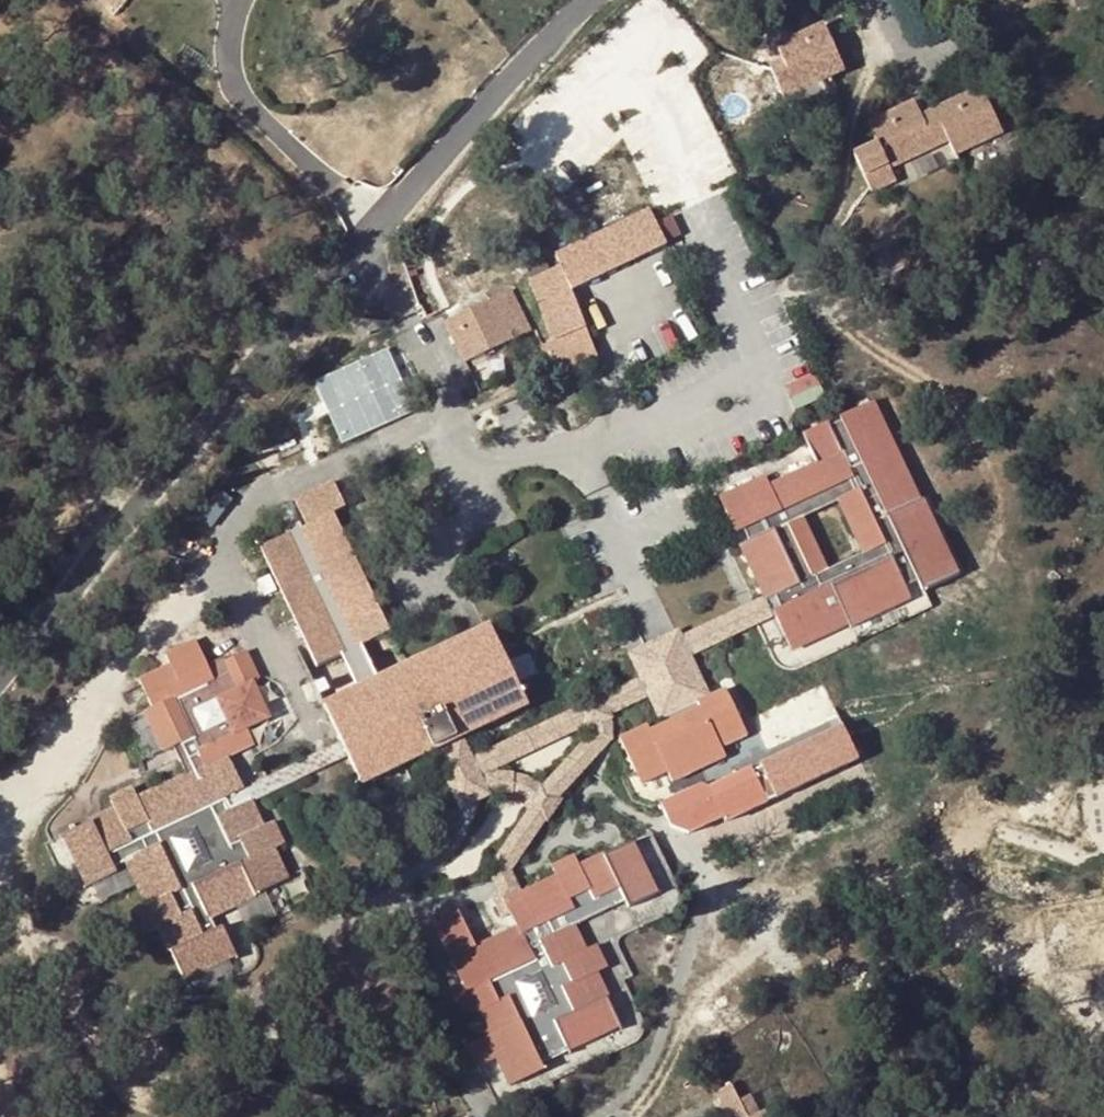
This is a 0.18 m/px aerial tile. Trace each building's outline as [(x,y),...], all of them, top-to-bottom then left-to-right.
[(792,66),(775,74),(784,95),(843,69),(824,24),(778,45),(784,59),(788,57),(792,66)] [(771,65),(775,74),(792,66),(788,57),(784,59),(771,65)] [(981,87),(933,109),(936,115),(920,122),(917,116),(922,114),(915,101),(867,123),(876,141),(853,151),(871,190),(894,179),(887,165),(948,137),(954,151),(1001,130),(981,87)] [(933,109),(922,114),(917,116),(920,122),(936,115),(933,109)] [(648,209),(556,254),(561,265),(530,280),(553,339),(559,337),(584,327),(571,289),(664,244),(648,209)] [(511,289),(454,317),(464,337),(456,342),(466,361),(530,328),(511,289)] [(446,321),(456,342),(464,337),(454,317),(446,321)] [(559,337),(573,374),(599,363),(584,327),(559,337)] [(559,337),(553,339),(544,343),(557,380),(573,374),(559,337)] [(796,407),(825,395),(816,374),(787,386),(796,407)] [(720,497),(737,532),(743,528),(749,540),(742,543),(767,596),(776,592),(783,606),(775,610),(793,648),(836,627),(908,593),(904,586),(917,580),(922,591),(953,576),(918,500),(871,401),(840,416),(841,419),(829,425),(827,422),(803,433),(817,463),(770,485),(765,476),(720,497)] [(918,500),(953,576),(960,573),(924,497),(918,500)] [(317,665),(342,653),(360,644),(378,636),(390,630),(333,512),(302,527),(287,534),(261,547),(317,665)] [(285,529),(287,534),(302,527),(300,522),(285,529)] [(705,635),(708,642),(760,616),(775,610),(783,606),(776,592),(767,596),(747,606),(701,627),(705,635)] [(490,626),(453,643),(457,652),(494,634),(490,626)] [(705,635),(701,627),(671,652),(633,684),(637,691),(641,698),(708,642),(705,635)] [(395,642),(390,630),(378,636),(383,647),(395,642)] [(453,643),(377,679),(358,687),(324,703),(342,739),(349,754),(361,781),(433,747),(448,741),(527,704),(494,634),(457,652),(453,643)] [(177,743),(192,772),(228,755),(254,742),(246,726),(270,714),(253,678),(259,676),(245,648),(224,658),(222,654),(206,662),(193,638),(164,652),(169,662),(141,676),(155,705),(148,708),(167,748),(177,743)] [(360,644),(342,653),(358,687),(377,679),(360,644)] [(481,761),(484,768),(583,724),(608,713),(641,698),(637,691),(633,684),(478,754),(481,761)] [(620,735),(641,781),(667,769),(672,779),(725,755),(720,745),(747,732),(726,687),(698,700),(700,705),(650,727),(648,723),(620,735)] [(843,723),(758,762),(775,799),(861,759),(843,723)] [(324,748),(243,788),(250,802),(256,800),(349,754),(342,739),(324,748)] [(433,747),(456,797),(461,791),(469,784),(484,768),(481,761),(478,754),(453,753),(448,741),(433,747)] [(287,878),(272,848),(282,844),(272,822),(261,826),(250,802),(231,812),(224,797),(243,788),(228,755),(186,775),(189,780),(165,792),(163,787),(139,798),(134,788),(112,798),(116,810),(66,834),(90,885),(116,873),(114,866),(128,859),(149,904),(138,908),(149,931),(160,926),(184,976),(234,954),(222,925),(215,929),(209,916),(287,878)] [(703,780),(661,799),(671,821),(688,827),(723,812),(726,816),(767,797),(752,764),(710,783),(703,780)] [(186,775),(163,787),(165,792),(189,780),(186,775)] [(505,900),(520,893),(511,875),(469,784),(461,791),(456,797),(469,823),(496,881),(505,900)] [(250,802),(243,788),(224,797),(231,812),(250,802)] [(632,841),(579,865),(575,856),(553,866),(557,876),(520,893),(505,900),(518,926),(520,931),(488,947),(485,941),(453,956),(468,990),(458,994),(467,1015),(477,1011),(488,1037),(470,1045),(478,1065),(497,1056),(510,1083),(544,1068),(541,1062),(620,1026),(595,972),(605,966),(595,945),(585,950),(573,925),(626,899),(630,905),(656,892),(632,841)] [(518,926),(485,941),(488,947),(520,931),(518,926)] [(717,1091),(731,1116),(762,1116),(750,1094),(740,1100),(731,1084),(717,1091)]
